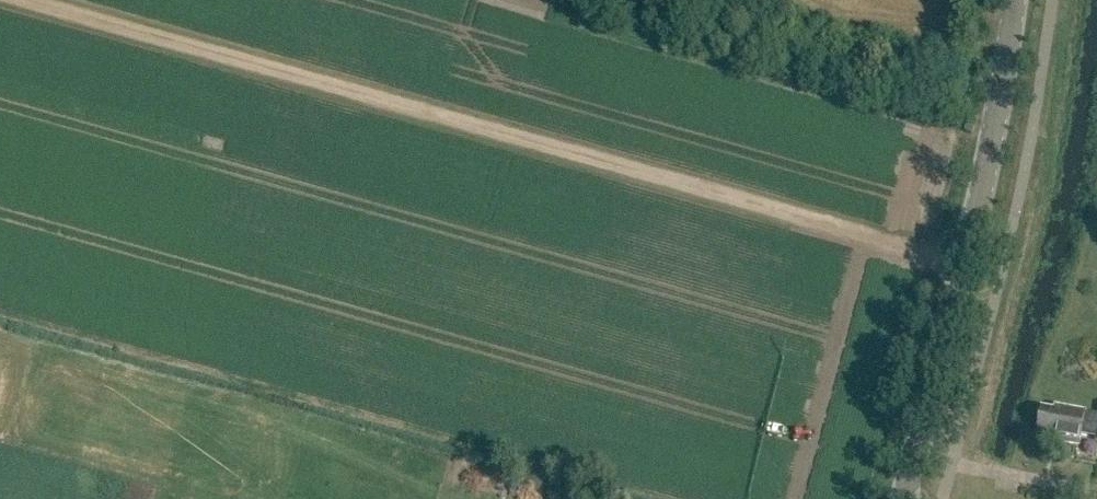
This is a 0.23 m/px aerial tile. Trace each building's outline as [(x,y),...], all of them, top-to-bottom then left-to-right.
[(1086,413),(1063,409),(1062,414),(1044,411),(1041,429),(1062,433),(1061,438),(1080,442),(1081,434),(1096,437),(1096,414),(1086,413)]
